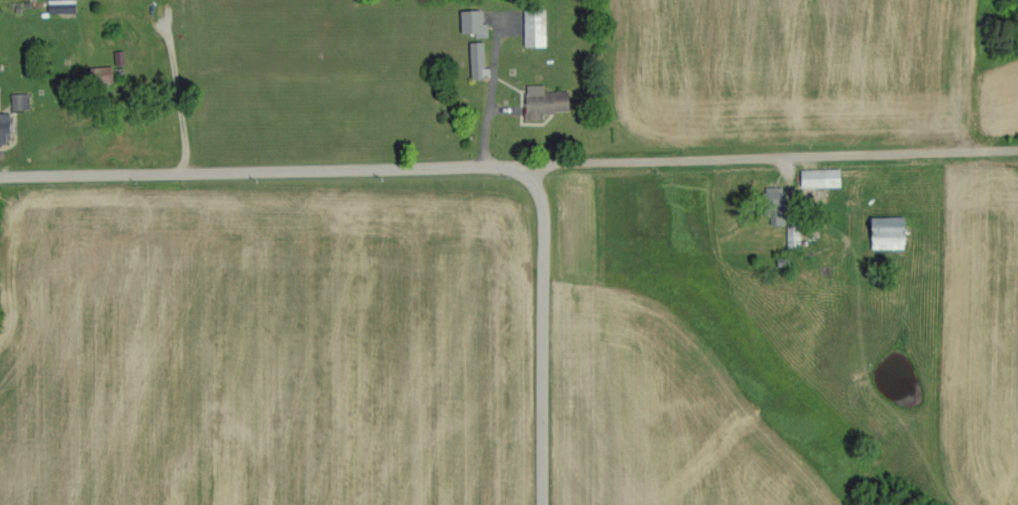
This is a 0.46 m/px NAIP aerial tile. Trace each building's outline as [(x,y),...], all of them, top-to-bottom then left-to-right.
[(525,46),(547,46),(546,8),(525,8),(525,46)] [(489,37),(488,22),(483,23),(483,10),(462,10),(463,32),(476,32),(476,37),(489,37)] [(486,41),(470,42),(471,77),(487,77),(486,41)] [(115,81),(114,66),(92,66),(93,82),(115,81)] [(545,92),(545,84),(527,85),(528,119),(545,118),(545,112),(571,111),(571,90),(545,92)] [(30,109),(30,93),(12,93),(12,109),(30,109)] [(8,143),(8,132),(12,132),(12,113),(0,113),(0,143),(8,143)] [(842,186),(842,168),(803,169),(803,187),(842,186)] [(770,225),(787,224),(785,186),(768,186),(770,225)] [(908,249),(908,217),(874,216),(873,248),(908,249)] [(802,247),(801,222),(788,223),(788,248),(802,247)]
